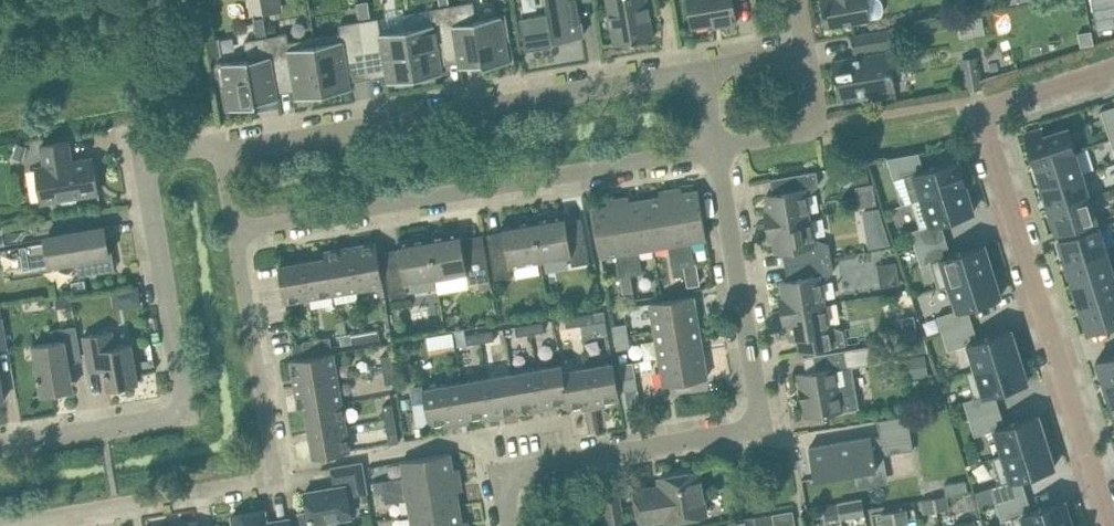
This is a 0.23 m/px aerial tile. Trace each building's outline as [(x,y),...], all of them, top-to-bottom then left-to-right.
[(261,11),(280,10),(279,0),(261,0),(261,11)] [(578,0),(548,0),(550,13),(520,18),(526,50),(553,46),(552,38),(554,37),(555,40),(584,35),(578,0)] [(647,0),(607,0),(614,43),(654,37),(647,0)] [(693,27),(721,22),(721,25),(737,22),(733,1),(737,0),(688,0),(693,27)] [(827,26),(870,19),(870,17),(876,16),(879,14),(881,11),(882,7),(881,4),(879,0),(822,0),(827,26)] [(1097,30),(1113,27),(1113,0),(1091,0),(1097,30)] [(368,1),(358,3),(360,17),(370,15),(368,1)] [(510,61),(506,36),(508,36),(509,39),(511,39),(506,13),(500,14),(500,15),(477,19),(473,1),(450,4),(460,62),(460,67),(483,63),(483,66),(510,61)] [(460,62),(450,4),(442,6),(431,8),(433,24),(407,28),(416,81),(437,78),(436,76),(434,77),(433,74),(443,72),(442,65),(460,62)] [(257,30),(258,38),(267,36),(268,36),(264,17),(256,18),(255,15),(254,15),(256,30),(257,30)] [(960,36),(984,31),(981,15),(957,20),(960,36)] [(416,81),(407,28),(381,33),(379,17),(359,21),(369,77),(387,74),(388,82),(398,80),(398,83),(396,83),(396,85),(416,81)] [(369,77),(359,21),(339,24),(341,33),(315,37),(324,93),(352,88),(350,80),(369,77)] [(277,25),(267,27),(268,35),(278,34),(277,25)] [(896,88),(889,50),(888,50),(888,45),(892,44),(890,28),(851,35),(854,51),(856,51),(857,56),(832,60),(839,98),(896,88)] [(324,93),(315,37),(289,42),(287,33),(268,36),(267,36),(277,93),(278,93),(295,90),(297,97),(324,93)] [(267,36),(258,38),(244,40),(248,58),(224,62),(224,61),(218,62),(222,88),(224,87),(223,84),(226,84),(230,109),(257,104),(256,102),(279,98),(278,93),(277,93),(267,36)] [(218,38),(206,40),(209,56),(221,54),(221,55),(223,54),(219,37),(218,37),(218,38)] [(981,88),(976,56),(963,58),(968,90),(981,88)] [(1111,139),(1113,138),(1113,106),(1101,110),(1111,139)] [(1025,132),(1035,163),(1075,150),(1068,127),(1044,134),(1041,127),(1025,132)] [(99,192),(93,157),(72,160),(68,140),(41,145),(44,165),(36,167),(42,202),(59,199),(60,206),(78,202),(77,196),(99,192)] [(18,143),(14,156),(22,158),(26,146),(18,143)] [(1082,173),(1075,150),(1035,163),(1042,186),(1082,173)] [(924,169),(919,152),(887,157),(895,179),(904,176),(908,189),(919,186),(922,198),(923,198),(966,185),(958,158),(924,169)] [(865,164),(851,167),(853,183),(868,180),(865,164)] [(810,216),(806,195),(807,194),(819,185),(817,170),(771,178),(773,193),(766,194),(769,210),(765,211),(767,223),(810,216)] [(1089,196),(1082,173),(1042,186),(1049,209),(1089,196)] [(974,211),(966,185),(923,198),(922,198),(912,201),(920,227),(911,230),(916,247),(946,238),(941,221),(974,211)] [(707,238),(698,189),(672,194),(684,265),(695,263),(691,241),(707,238)] [(684,265),(672,194),(645,198),(654,247),(669,245),(672,267),(684,265)] [(1097,220),(1089,196),(1049,209),(1057,232),(1097,220)] [(654,247),(645,198),(619,203),(631,274),(643,272),(639,250),(654,247)] [(631,274),(619,203),(592,207),(601,256),(616,253),(620,276),(631,274)] [(589,262),(582,217),(580,217),(582,227),(568,229),(565,212),(551,214),(547,211),(538,212),(536,217),(534,217),(541,261),(571,256),(572,265),(589,262)] [(541,261),(534,217),(531,218),(528,214),(518,216),(516,220),(502,223),(505,240),(491,242),(489,232),(488,233),(495,278),(512,275),(511,266),(541,261)] [(829,243),(815,237),(813,238),(810,216),(767,223),(769,236),(773,235),(776,251),(783,250),(786,265),(832,257),(829,243)] [(109,253),(105,226),(45,236),(46,241),(20,246),(24,268),(77,259),(80,275),(116,269),(112,249),(111,250),(112,252),(109,253)] [(1106,250),(1099,226),(1059,239),(1066,262),(1106,250)] [(888,227),(872,230),(875,247),(888,245),(891,244),(888,227)] [(490,279),(483,234),(481,234),(483,244),(463,247),(460,230),(446,232),(443,229),(434,230),(432,235),(429,235),(436,278),(466,273),(468,283),(490,279)] [(436,278),(429,235),(426,236),(423,232),(414,234),(412,238),(398,240),(401,258),(386,260),(385,250),(383,251),(391,296),(408,293),(406,284),(436,278)] [(951,254),(946,238),(916,247),(922,264),(931,261),(940,288),(950,285),(949,283),(993,270),(985,244),(951,254)] [(384,285),(376,242),(351,246),(358,289),(384,285)] [(358,289),(351,246),(325,250),(326,257),(327,257),(333,293),(358,289)] [(1113,272),(1106,250),(1066,262),(1073,285),(1113,272)] [(841,255),(844,291),(897,287),(894,251),(841,255)] [(327,257),(326,257),(304,261),(310,297),(333,293),(327,257)] [(825,303),(821,281),(822,281),(834,271),(832,257),(786,265),(788,280),(781,281),(784,297),(780,297),(782,310),(825,303)] [(310,297),(304,261),(279,265),(285,301),(310,297)] [(1001,296),(993,270),(949,283),(950,285),(957,309),(937,315),(943,332),(973,323),(968,307),(1001,296)] [(1113,272),(1073,285),(1081,308),(1113,297),(1113,274),(1113,272)] [(85,280),(72,282),(73,290),(87,288),(85,280)] [(71,292),(56,294),(58,305),(73,303),(71,292)] [(698,323),(694,295),(650,303),(655,330),(698,323)] [(1081,308),(1088,331),(1113,323),(1113,297),(1081,308)] [(844,329),(830,324),(828,324),(825,303),(782,310),(784,322),(788,322),(791,337),(798,336),(800,352),(847,344),(844,329)] [(594,322),(592,312),(579,315),(580,324),(594,322)] [(916,313),(901,315),(903,332),(918,330),(916,313)] [(580,324),(579,315),(565,317),(567,327),(580,324)] [(3,316),(0,317),(0,348),(8,347),(3,316)] [(544,331),(543,321),(529,323),(531,333),(544,331)] [(531,333),(529,323),(515,326),(517,335),(531,333)] [(703,350),(698,323),(655,330),(659,357),(703,350)] [(978,339),(973,323),(943,332),(948,350),(968,343),(976,368),(976,369),(1020,355),(1012,329),(978,339)] [(613,326),(615,337),(627,335),(625,324),(613,326)] [(73,389),(67,356),(81,354),(76,325),(51,329),(53,341),(34,344),(39,375),(38,375),(39,380),(40,379),(42,394),(73,389)] [(381,337),(379,328),(365,330),(367,340),(381,337)] [(135,361),(132,343),(116,345),(113,330),(84,335),(90,370),(105,368),(108,387),(139,382),(137,370),(155,367),(154,358),(135,361)] [(367,340),(365,330),(351,333),(353,342),(367,340)] [(493,330),(479,332),(481,342),(495,339),(493,330)] [(424,335),(427,351),(453,347),(450,331),(424,335)] [(481,342),(479,332),(466,334),(467,344),(481,342)] [(924,334),(906,337),(909,354),(927,351),(924,334)] [(630,347),(627,335),(615,337),(617,349),(630,347)] [(332,346),(331,336),(317,338),(318,348),(332,346)] [(318,348),(317,338),(303,341),(305,350),(318,348)] [(807,371),(798,373),(800,387),(799,388),(802,402),(803,402),(805,416),(857,407),(850,367),(877,362),(874,344),(804,356),(807,371)] [(708,377),(703,350),(659,357),(664,384),(708,377)] [(338,378),(334,352),(291,359),(295,385),(338,378)] [(393,368),(391,354),(381,356),(384,370),(393,368)] [(1097,359),(1104,383),(1113,380),(1113,354),(1097,359)] [(1028,381),(1020,355),(976,369),(976,368),(966,371),(974,397),(964,400),(970,418),(1000,408),(995,392),(1028,381)] [(619,397),(613,362),(588,366),(594,406),(606,404),(605,400),(619,397)] [(568,400),(563,371),(564,371),(562,364),(537,369),(544,408),(555,406),(555,402),(567,400),(568,400)] [(588,366),(564,371),(563,371),(568,400),(567,400),(568,406),(582,404),(583,408),(594,406),(588,366)] [(396,382),(393,368),(384,370),(386,384),(396,382)] [(544,408),(537,369),(512,373),(518,408),(532,406),(532,410),(544,408)] [(518,408),(512,373),(487,377),(494,417),(506,415),(505,410),(518,408)] [(494,417),(487,377),(462,381),(469,417),(482,414),(483,419),(494,417)] [(635,377),(622,379),(624,391),(637,389),(635,377)] [(342,402),(338,378),(295,385),(300,410),(306,409),(342,402)] [(1113,405),(1113,380),(1104,383),(1112,406),(1113,405)] [(469,417),(462,381),(424,388),(430,423),(444,421),(445,425),(470,421),(469,417)] [(346,426),(342,402),(306,409),(310,432),(346,426)] [(395,417),(393,404),(383,405),(385,419),(395,417)] [(1005,425),(1000,408),(970,418),(975,435),(995,429),(1003,453),(1003,454),(1047,440),(1039,414),(1005,425)] [(914,448),(911,434),(908,414),(878,420),(880,436),(872,437),(871,436),(809,446),(815,478),(877,467),(874,454),(883,452),(884,453),(914,448)] [(399,442),(395,417),(385,419),(389,443),(399,442)] [(350,450),(346,426),(310,432),(314,456),(350,450)] [(1055,466),(1047,440),(1003,454),(1003,453),(993,456),(1001,483),(991,486),(997,503),(1027,493),(1021,477),(1055,466)] [(455,479),(450,452),(402,461),(404,476),(382,480),(384,491),(455,479)] [(367,492),(365,476),(362,462),(332,467),(335,482),(351,479),(354,495),(367,492)] [(706,514),(699,470),(660,477),(661,486),(635,490),(640,521),(666,517),(667,520),(706,514)] [(459,505),(455,479),(384,491),(386,502),(408,499),(411,514),(459,505)] [(966,480),(945,483),(946,494),(968,491),(966,480)] [(346,484),(305,491),(311,525),(338,525),(337,519),(352,516),(346,484)] [(1027,493),(997,503),(1002,520),(1012,517),(1015,525),(1072,525),(1074,525),(1065,499),(1032,510),(1027,493)] [(949,509),(947,495),(934,497),(937,511),(949,509)] [(937,511),(934,497),(922,499),(924,513),(937,511)] [(865,514),(862,498),(838,502),(841,517),(841,518),(842,518),(841,517),(865,513),(865,514)] [(838,502),(824,504),(826,519),(841,517),(838,502)] [(459,505),(411,514),(413,525),(463,525),(459,505)] [(908,522),(906,509),(894,511),(896,524),(908,522)] [(290,518),(267,522),(265,510),(232,515),(234,525),(292,525),(290,518)] [(894,511),(881,513),(884,525),(886,525),(896,524),(894,511)] [(755,516),(757,525),(774,525),(772,513),(755,516)] [(745,518),(747,525),(757,525),(755,516),(745,518)]
